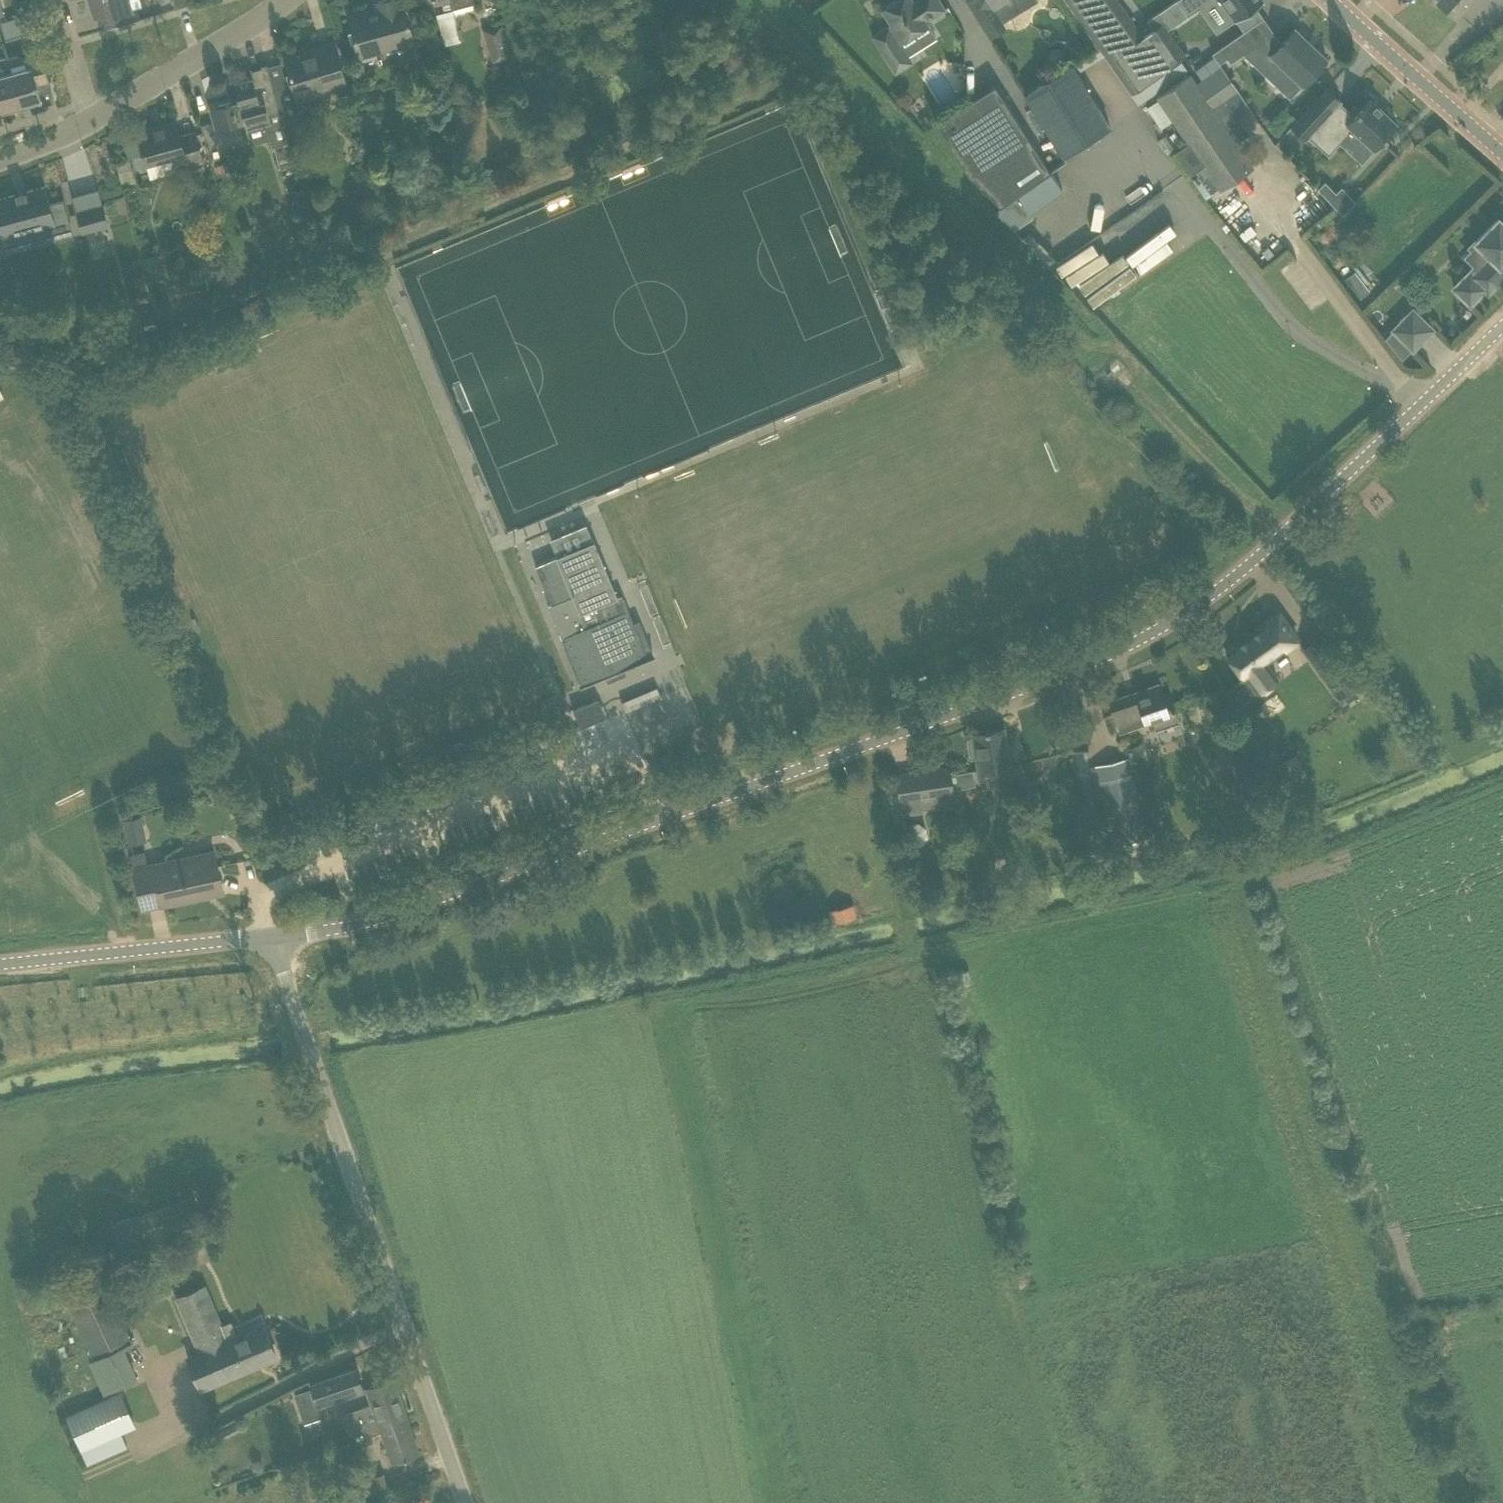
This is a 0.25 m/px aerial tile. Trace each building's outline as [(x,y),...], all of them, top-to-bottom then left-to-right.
[(128,0),(89,0),(93,16),(99,14),(104,29),(139,19),(136,8),(130,9),(128,0)] [(174,8),(189,4),(188,0),(172,0),(174,8)] [(355,35),(360,55),(413,39),(402,1),(401,0),(380,0),(374,2),(376,9),(349,16),(355,35)] [(418,9),(442,2),(445,11),(436,13),(444,44),(461,40),(453,9),(473,3),(472,0),(416,0),(418,9)] [(871,35),(895,73),(913,62),(909,55),(901,42),(928,24),(926,20),(945,8),(939,0),(909,0),(904,3),(902,0),(895,0),(882,8),(891,23),(887,25),(871,35)] [(989,36),(1004,27),(1001,23),(1037,0),(967,0),(989,36)] [(1109,62),(1130,94),(1184,56),(1165,29),(1162,23),(1153,29),(1143,37),(1117,0),(1065,0),(1109,62)] [(1153,29),(1162,23),(1165,29),(1186,14),(1187,16),(1210,0),(1175,0),(1147,20),(1153,29)] [(1228,22),(1235,18),(1236,19),(1235,19),(1236,20),(1263,2),(1263,0),(1262,1),(1262,0),(1213,0),(1228,22)] [(1437,1),(1455,17),(1468,1),(1469,0),(1438,0),(1437,1)] [(32,28),(27,12),(0,20),(0,21),(5,37),(32,28)] [(1263,17),(1220,47),(1221,47),(1226,56),(1231,62),(1244,53),(1276,83),(1287,71),(1302,85),(1327,58),(1326,57),(1326,58),(1296,29),(1295,28),(1281,43),(1271,34),(1274,32),(1263,17)] [(502,22),(482,28),(491,62),(511,56),(509,49),(512,48),(506,25),(503,26),(502,22)] [(285,57),(293,84),(275,89),(285,122),(302,116),(296,94),(343,80),(332,43),(285,57)] [(1218,62),(1226,56),(1221,47),(1220,47),(1211,53),(1218,62)] [(4,58),(18,107),(41,100),(37,87),(49,83),(40,54),(23,59),(16,55),(5,58),(5,57),(4,58)] [(5,57),(5,56),(0,57),(0,112),(18,107),(4,58),(5,57)] [(1179,60),(1130,94),(1138,104),(1187,70),(1179,60)] [(513,61),(503,64),(506,75),(516,72),(513,61)] [(272,144),(282,141),(288,140),(266,65),(249,70),(251,77),(233,83),(238,98),(208,107),(214,128),(243,120),(246,129),(269,122),(272,133),(269,134),(271,144),(272,144)] [(1072,65),(1025,94),(1062,155),(1110,126),(1072,65)] [(1190,74),(1157,96),(1188,142),(1176,150),(1192,173),(1203,165),(1219,189),(1252,166),(1237,143),(1248,136),(1238,120),(1249,112),(1219,68),(1196,84),(1190,74)] [(946,139),(969,175),(1000,206),(1018,193),(1050,171),(1028,137),(1005,102),(995,85),(936,122),(946,139)] [(1327,87),(1290,126),(1304,139),(1308,134),(1328,153),(1347,132),(1355,140),(1360,136),(1374,149),(1397,124),(1369,98),(1358,109),(1354,106),(1348,112),(1338,102),(1341,100),(1327,87)] [(139,138),(143,153),(146,163),(172,155),(175,166),(201,158),(193,132),(178,136),(173,121),(137,132),(139,138)] [(366,132),(352,135),(357,152),(362,151),(364,156),(372,153),(366,132)] [(139,138),(124,142),(128,157),(129,157),(143,153),(139,138)] [(286,157),(282,141),(272,144),(276,159),(286,157)] [(1000,206),(995,209),(1013,227),(1017,224),(1031,214),(1029,210),(1062,187),(1050,171),(1018,193),(1000,205),(1000,206)] [(1356,200),(1341,185),(1336,191),(1325,180),(1317,188),(1343,214),(1356,200)] [(0,199),(0,227),(3,237),(7,253),(55,240),(51,226),(69,221),(63,198),(48,202),(44,187),(0,199)] [(102,207),(76,214),(81,231),(107,224),(102,207)] [(1453,287),(1470,303),(1484,288),(1487,291),(1502,276),(1502,222),(1498,218),(1475,241),(1491,256),(1473,275),(1469,271),(1453,287)] [(1390,327),(1393,329),(1412,347),(1412,348),(1434,326),(1412,305),(1390,327)] [(153,314),(136,318),(139,331),(156,327),(153,314)] [(1412,347),(1393,329),(1386,337),(1402,357),(1412,347)] [(592,542),(535,566),(550,603),(548,604),(562,639),(562,640),(581,686),(605,676),(624,668),(648,658),(634,623),(621,594),(615,596),(592,542)] [(1264,624),(1225,652),(1244,677),(1246,676),(1258,692),(1278,678),(1266,662),(1298,639),(1278,612),(1263,623),(1264,624)] [(1316,664),(1343,702),(1360,689),(1333,651),(1316,664)] [(1118,726),(1119,732),(1136,726),(1134,719),(1142,717),(1144,722),(1150,719),(1154,729),(1178,721),(1171,697),(1165,699),(1159,683),(1108,700),(1117,726),(1118,726)] [(657,686),(623,700),(628,712),(662,698),(657,686)] [(573,709),(577,718),(580,727),(602,718),(595,699),(573,709)] [(997,788),(1020,783),(1017,763),(1010,764),(1003,728),(972,734),(973,737),(967,739),(970,754),(976,754),(979,771),(994,769),(997,788)] [(1114,846),(1147,838),(1128,758),(1096,764),(1114,846)] [(921,801),(953,796),(952,786),(949,766),(896,774),(899,794),(902,815),(923,812),(921,801)] [(224,787),(209,791),(212,800),(227,795),(224,787)] [(122,819),(124,832),(140,829),(143,824),(142,815),(122,819)] [(198,852),(146,863),(144,852),(130,855),(133,869),(138,889),(142,908),(162,904),(161,900),(173,897),(174,902),(223,891),(218,872),(214,850),(198,854),(198,852)] [(913,864),(918,883),(927,881),(923,862),(913,864)] [(852,904),(829,909),(832,923),(855,918),(852,904)] [(106,1389),(133,1376),(119,1348),(133,1341),(98,1267),(59,1286),(93,1359),(89,1361),(103,1390),(106,1389)] [(201,1389),(257,1364),(276,1356),(263,1325),(237,1336),(231,1321),(221,1325),(204,1286),(174,1298),(199,1354),(187,1359),(201,1389)] [(312,1388),(295,1394),(300,1410),(318,1404),(363,1389),(356,1368),(311,1383),(312,1388)] [(348,1436),(353,1434),(406,1416),(393,1378),(367,1386),(374,1408),(343,1419),(348,1436)] [(65,1414),(81,1451),(136,1427),(121,1390),(65,1414)] [(406,1416),(353,1434),(357,1446),(373,1441),(371,1434),(379,1432),(389,1462),(418,1452),(406,1416)] [(390,1489),(383,1472),(356,1482),(362,1499),(390,1489)] [(344,1494),(319,1501),(320,1502),(346,1502),(344,1494)]
